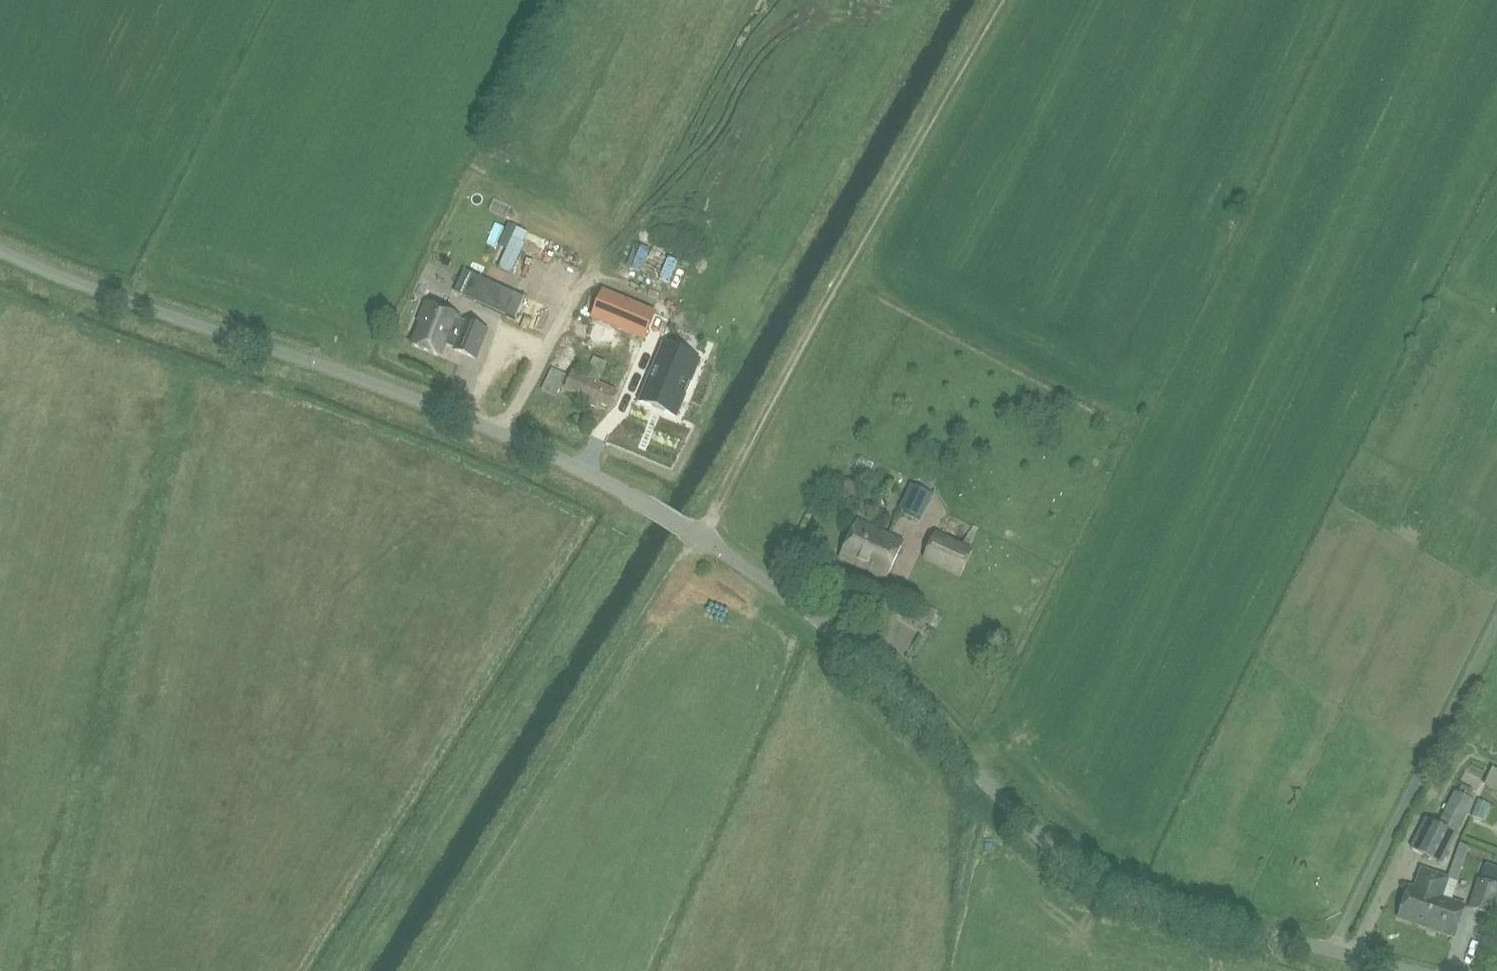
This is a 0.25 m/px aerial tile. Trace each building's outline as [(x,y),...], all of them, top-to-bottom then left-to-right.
[(524,244),(512,238),(497,268),(510,274),(524,244)] [(455,291),(503,314),(514,292),(465,269),(455,291)] [(655,314),(642,308),(616,297),(603,292),(593,318),(605,323),(631,334),(644,339),(655,314)] [(415,346),(441,356),(450,334),(454,335),(460,319),(427,307),(420,325),(423,326),(415,346)] [(677,417),(700,362),(663,346),(640,401),(677,417)] [(617,392),(598,384),(607,364),(593,358),(592,360),(587,358),(583,368),(588,370),(584,378),(573,373),(566,390),(610,408),(617,392)] [(556,398),(566,375),(551,368),(541,391),(556,398)] [(921,521),(932,494),(909,484),(898,511),(921,521)] [(885,581),(904,543),(858,521),(840,560),(885,581)] [(974,549),(936,531),(922,560),(960,578),(974,549)] [(908,613),(929,625),(936,611),(916,600),(908,613)] [(999,668),(1003,660),(996,656),(992,664),(999,668)] [(1496,793),(1496,770),(1492,768),(1483,786),(1496,793)] [(1458,794),(1470,800),(1474,792),(1462,786),(1458,794)] [(1443,865),(1475,802),(1455,792),(1438,826),(1425,819),(1411,849),(1443,865)] [(1398,919),(1454,938),(1465,906),(1442,899),(1448,879),(1421,870),(1414,889),(1409,887),(1398,919)] [(1468,909),(1492,918),(1495,909),(1496,909),(1496,886),(1478,879),(1468,909)]
